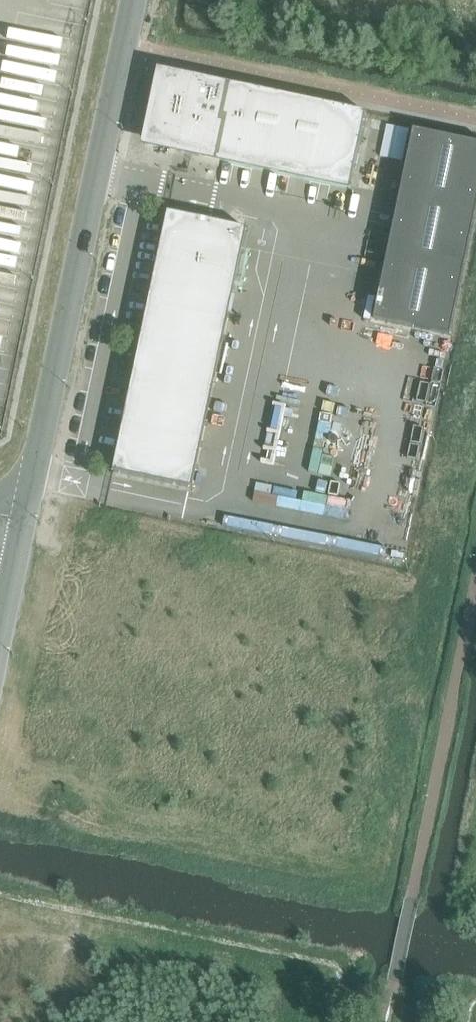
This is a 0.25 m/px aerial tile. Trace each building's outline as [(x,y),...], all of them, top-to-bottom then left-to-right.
[(189,150),(350,184),(367,113),(159,70),(158,75),(163,76),(162,83),(149,142),(176,148),(189,151),(189,150)] [(375,320),(451,336),(475,216),(475,144),(414,131),(384,277),(385,277),(382,292),(381,292),(375,320)] [(169,213),(114,472),(193,489),(248,230),(169,213)]
